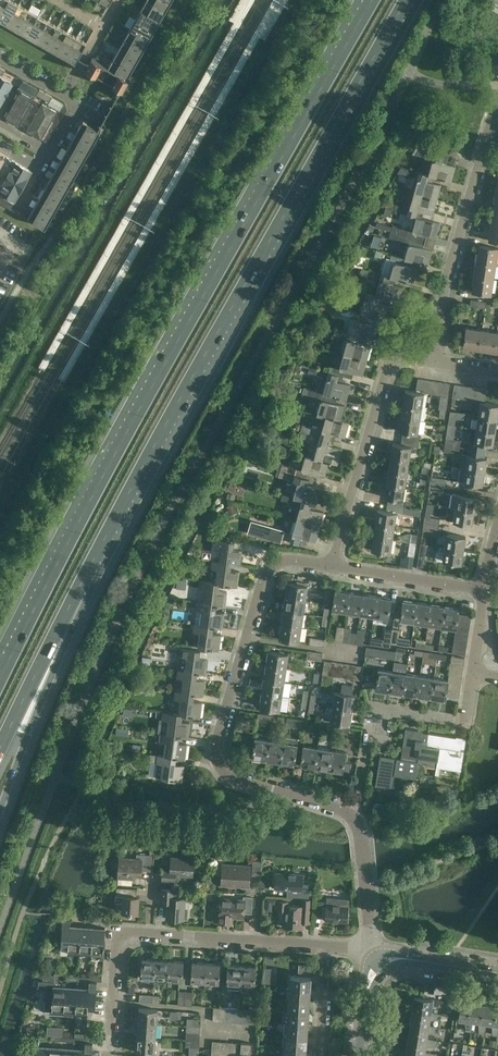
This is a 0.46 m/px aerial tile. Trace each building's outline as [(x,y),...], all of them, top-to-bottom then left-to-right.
[(0,13),(0,19),(7,23),(18,4),(11,0),(8,0),(0,13)] [(160,20),(165,10),(147,0),(146,0),(141,9),(160,20)] [(165,10),(171,1),(170,0),(147,0),(165,10)] [(18,4),(7,23),(17,29),(28,9),(18,4)] [(28,9),(17,29),(27,34),(38,15),(28,9)] [(135,19),(155,30),(160,20),(141,9),(135,19)] [(38,15),(27,34),(36,40),(47,20),(38,15)] [(130,28),(149,39),(155,30),(135,19),(130,28)] [(47,20),(36,40),(46,45),(57,26),(47,20)] [(57,26),(46,45),(56,51),(67,31),(57,26)] [(124,38),(144,49),(149,39),(130,28),(124,38)] [(67,31),(56,51),(65,56),(76,37),(67,31)] [(76,62),(78,58),(87,43),(76,37),(65,56),(76,62)] [(144,49),(124,38),(119,48),(138,58),(144,49)] [(138,58),(119,48),(114,57),(133,68),(138,58)] [(92,57),(88,63),(85,69),(96,75),(97,74),(98,75),(104,64),(92,57)] [(133,68),(114,57),(108,67),(117,71),(127,77),(133,68)] [(104,64),(98,75),(111,82),(117,71),(108,67),(104,64)] [(112,84),(123,90),(130,79),(127,77),(117,71),(111,82),(112,83),(112,84)] [(6,97),(9,92),(8,92),(12,84),(0,77),(0,105),(5,96),(6,97)] [(23,81),(19,88),(34,97),(35,97),(36,94),(39,90),(23,81)] [(18,125),(34,97),(19,88),(2,117),(18,125)] [(39,90),(36,94),(43,98),(46,93),(39,89),(39,90)] [(51,98),(52,97),(52,96),(46,93),(43,98),(49,102),(51,98)] [(63,104),(52,97),(51,98),(49,102),(48,104),(59,111),(63,104)] [(27,131),(41,139),(56,112),(42,104),(27,131)] [(101,130),(96,127),(83,120),(28,218),(45,228),(101,130)] [(426,151),(419,149),(416,155),(424,158),(426,151)] [(428,174),(429,174),(429,175),(433,176),(451,181),(455,166),(446,163),(442,162),(444,156),(434,153),(432,160),(428,174)] [(14,200),(31,172),(15,163),(0,190),(0,192),(14,200)] [(408,168),(405,174),(413,177),(417,178),(413,192),(436,199),(440,184),(431,182),(427,181),(429,175),(429,174),(428,174),(419,171),(415,170),(408,168)] [(389,201),(386,208),(393,210),(407,214),(416,217),(416,216),(417,217),(417,216),(419,210),(423,212),(432,214),(436,199),(413,192),(409,207),(395,203),(389,201)] [(13,203),(0,195),(0,203),(10,208),(11,207),(14,203),(13,203)] [(416,217),(410,237),(424,241),(426,235),(435,238),(439,223),(421,217),(417,216),(417,217),(416,216),(416,217)] [(491,224),(488,240),(497,241),(497,225),(491,224)] [(408,244),(404,258),(410,260),(427,265),(432,249),(423,247),(424,241),(410,237),(397,234),(399,227),(393,225),(389,238),(408,244)] [(479,245),(477,260),(495,263),(497,248),(479,245)] [(383,252),(378,250),(363,246),(361,253),(381,258),(383,252)] [(385,260),(382,274),(390,276),(389,276),(390,277),(395,278),(412,283),(417,268),(408,266),(402,264),(404,258),(395,255),(391,254),(389,261),(385,260)] [(477,260),(474,275),(493,278),(495,263),(477,260)] [(368,270),(362,268),(360,275),(366,277),(368,270)] [(375,294),(375,295),(376,295),(380,297),(398,302),(402,287),(393,284),(389,283),(390,277),(389,276),(390,276),(382,274),(381,273),(375,294)] [(474,275),(472,291),(491,293),(493,278),(474,275)] [(353,289),(347,287),(345,293),(352,295),(353,289)] [(362,291),(360,297),(364,299),(360,313),(360,314),(365,315),(369,316),(383,320),(387,305),(379,302),(374,301),(376,295),(375,295),(375,294),(362,291)] [(486,302),(471,300),(470,306),(485,308),(486,302)] [(340,314),(342,308),(336,306),(334,313),(340,315),(340,314)] [(367,322),(363,321),(365,315),(360,314),(360,313),(351,310),(351,311),(349,316),(349,317),(353,318),(349,332),(349,333),(359,336),(363,337),(372,340),(376,325),(367,322)] [(336,329),(330,327),(328,334),(335,336),(336,329)] [(479,349),(482,330),(466,328),(463,347),(479,349)] [(497,333),(482,330),(479,349),(494,351),(497,333)] [(345,331),(343,338),(347,339),(343,354),(366,360),(370,345),(362,343),(357,342),(359,336),(349,333),(349,332),(345,331)] [(343,354),(337,375),(338,375),(343,376),(347,377),(349,371),(353,373),(362,375),(366,360),(343,354)] [(310,364),(307,373),(314,375),(327,378),(322,393),(337,397),(346,399),(350,384),(341,382),(337,381),(338,375),(337,375),(328,372),(317,369),(317,366),(310,364)] [(424,380),(418,379),(417,379),(415,392),(422,393),(424,380)] [(430,381),(424,380),(422,393),(415,392),(405,390),(403,403),(421,406),(423,393),(428,394),(430,381)] [(437,382),(430,381),(428,394),(435,395),(437,382)] [(443,383),(437,382),(435,395),(441,396),(443,383)] [(443,383),(441,396),(448,397),(450,384),(443,383)] [(458,398),(460,385),(454,384),(452,397),(458,398)] [(467,386),(460,385),(458,398),(465,399),(467,386)] [(473,387),(467,386),(465,399),(471,400),(473,387)] [(337,397),(322,393),(303,387),(301,394),(320,399),(316,414),(325,417),(325,416),(339,420),(340,420),(344,405),(335,403),(337,397)] [(480,388),(473,387),(471,400),(478,402),(480,388)] [(487,389),(480,388),(478,402),(480,402),(485,403),(487,389)] [(497,412),(497,405),(485,403),(480,402),(478,415),(497,418),(497,412)] [(419,420),(421,406),(403,403),(400,417),(419,420)] [(472,419),(471,428),(495,432),(497,418),(478,415),(477,420),(472,419)] [(320,437),(329,440),(331,434),(336,435),(344,438),(348,422),(340,420),(339,420),(325,416),(325,417),(321,431),(302,425),(300,431),(307,433),(320,437)] [(400,417),(398,431),(402,432),(401,438),(419,441),(420,434),(417,434),(419,420),(400,417)] [(493,446),(495,432),(471,428),(468,448),(485,451),(486,445),(493,446)] [(305,440),(307,433),(300,431),(298,438),(305,440)] [(314,457),(328,461),(328,462),(336,464),(341,449),(332,447),(328,446),(329,440),(320,437),(314,457)] [(392,443),(390,456),(409,459),(411,446),(418,447),(419,441),(401,438),(400,444),(392,443)] [(445,445),(460,447),(461,441),(446,438),(445,445)] [(460,447),(445,445),(444,451),(459,454),(460,447)] [(460,468),(485,472),(487,458),(484,458),(485,451),(468,448),(467,455),(462,454),(460,468)] [(305,455),(299,476),(309,479),(311,473),(315,474),(324,477),(328,462),(328,461),(314,457),(305,455)] [(390,456),(388,470),(407,473),(409,459),(390,456)] [(485,472),(460,468),(458,481),(482,485),(485,472)] [(286,472),(280,470),(278,477),(284,479),(286,472)] [(388,470),(386,483),(404,486),(407,473),(388,470)] [(299,476),(293,497),(302,499),(311,502),(316,503),(320,488),(312,485),(308,484),(309,479),(299,476)] [(430,484),(445,486),(446,479),(431,477),(430,484)] [(386,483),(384,497),(388,498),(387,504),(404,507),(405,500),(402,499),(404,486),(386,483)] [(445,486),(430,484),(429,490),(444,492),(445,486)] [(474,511),(476,497),(452,493),(450,507),(455,508),(474,511)] [(289,496),(282,494),(280,500),(287,502),(289,496)] [(302,499),(296,520),(319,526),(323,512),(314,509),(310,508),(311,502),(302,499)] [(375,523),(394,526),(396,512),(403,514),(404,507),(387,504),(386,511),(377,509),(375,523)] [(455,508),(453,522),(472,525),(474,511),(455,508)] [(423,523),(439,526),(440,519),(424,517),(423,523)] [(247,533),(281,543),(281,542),(280,542),(281,538),(290,541),(300,543),(301,538),(306,539),(315,541),(319,526),(296,520),(292,535),(283,532),(283,531),(255,522),(252,534),(247,533)] [(375,523),(373,536),(392,539),(394,526),(375,523)] [(439,526),(423,523),(422,530),(437,532),(439,526)] [(409,542),(416,543),(417,535),(411,534),(409,542)] [(444,547),(463,550),(465,537),(446,534),(444,547)] [(392,539),(373,536),(371,550),(390,553),(392,539)] [(219,562),(229,563),(240,564),(242,549),(231,548),(232,541),(216,539),(215,546),(221,547),(219,561),(219,562)] [(416,543),(409,542),(407,555),(404,555),(404,558),(401,557),(400,567),(412,569),(416,543)] [(427,545),(420,544),(418,557),(417,568),(423,569),(427,545)] [(463,550),(444,547),(442,561),(461,564),(463,550)] [(219,561),(213,560),(212,568),(218,569),(216,583),(217,583),(237,586),(239,571),(228,569),(229,563),(219,562),(219,561)] [(214,605),(225,606),(227,591),(216,590),(217,583),(216,583),(201,581),(200,588),(206,589),(204,603),(214,604),(214,605)] [(285,597),(305,600),(307,586),(288,583),(285,597)] [(332,589),(325,588),(323,603),(330,604),(332,589)] [(349,592),(335,590),(332,609),(346,611),(349,592)] [(346,611),(360,614),(363,594),(349,592),(346,611)] [(360,614),(374,616),(377,596),(363,594),(360,614)] [(391,599),(377,596),(374,616),(388,618),(391,599)] [(303,614),(305,600),(285,597),(283,611),(303,614)] [(414,622),(417,603),(403,601),(400,620),(414,622)] [(214,604),(204,603),(198,602),(197,610),(194,624),(211,626),(222,628),(224,612),(213,611),(214,605),(214,604)] [(431,605),(417,603),(414,622),(428,624),(431,605)] [(444,607),(431,605),(428,624),(441,626),(444,607)] [(457,620),(458,614),(458,609),(444,607),(441,626),(455,629),(456,627),(457,620)] [(301,627),(303,614),(283,611),(281,624),(301,627)] [(471,616),(458,614),(457,620),(470,622),(471,616)] [(469,629),(470,622),(457,620),(456,627),(469,629)] [(194,624),(193,631),(200,632),(198,646),(219,649),(221,634),(210,633),(211,626),(194,624)] [(301,627),(281,624),(279,638),(298,641),(301,627)] [(341,641),(344,627),(337,626),(335,640),(341,641)] [(344,627),(341,641),(348,642),(351,628),(344,627)] [(468,635),(469,629),(456,627),(455,629),(455,633),(468,635)] [(390,643),(392,629),(385,628),(383,642),(382,647),(389,648),(390,643)] [(355,643),(362,645),(365,631),(357,629),(355,643)] [(392,629),(390,643),(397,644),(399,630),(392,629)] [(467,642),(468,635),(455,633),(454,640),(467,642)] [(309,645),(323,647),(324,640),(310,638),(309,645)] [(466,648),(467,642),(454,640),(453,646),(466,648)] [(465,655),(466,648),(453,646),(452,653),(465,655)] [(366,647),(365,655),(394,660),(394,659),(395,652),(396,652),(395,652),(366,647)] [(187,656),(185,670),(195,672),(206,674),(208,659),(197,657),(198,650),(182,648),(180,655),(187,656)] [(266,665),(285,668),(288,654),(268,651),(266,665)] [(321,660),(322,653),(308,651),(307,658),(321,660)] [(463,664),(464,658),(451,656),(450,662),(463,664)] [(328,675),(330,662),(324,661),(322,674),(328,675)] [(330,662),(328,675),(335,676),(337,663),(330,662)] [(450,662),(449,669),(462,671),(463,664),(450,662)] [(342,677),(344,664),(337,663),(335,676),(342,677)] [(348,678),(350,665),(344,664),(342,677),(348,678)] [(266,665),(264,679),(283,682),(285,668),(266,665)] [(350,665),(348,678),(355,679),(357,666),(350,665)] [(357,666),(355,679),(361,680),(363,667),(357,666)] [(184,678),(182,692),(192,693),(192,694),(203,695),(205,680),(194,679),(195,672),(185,670),(178,669),(177,677),(184,678)] [(389,691),(392,671),(378,669),(375,689),(389,691)] [(449,669),(448,675),(461,678),(462,671),(449,669)] [(406,673),(392,671),(389,691),(403,693),(406,673)] [(403,693),(417,695),(420,676),(406,673),(403,693)] [(447,680),(433,678),(430,697),(444,700),(445,695),(446,688),(447,682),(460,684),(461,678),(448,675),(447,680)] [(417,695),(430,697),(433,678),(420,676),(417,695)] [(281,696),(283,682),(264,679),(262,692),(281,696)] [(459,690),(460,684),(447,682),(446,688),(459,690)] [(332,707),(352,710),(354,695),(351,695),(353,686),(341,684),(340,693),(334,692),(332,707)] [(458,697),(459,690),(446,688),(445,695),(458,697)] [(299,699),(302,699),(307,700),(308,691),(303,690),(303,693),(300,692),(299,699)] [(181,699),(179,713),(180,714),(200,717),(202,702),(191,700),(192,694),(192,693),(182,692),(175,691),(174,699),(181,699)] [(281,696),(262,692),(259,707),(279,710),(281,696)] [(352,710),(332,707),(330,721),(349,724),(352,710)] [(168,720),(166,734),(177,735),(177,736),(187,737),(189,722),(179,721),(180,714),(179,713),(163,711),(162,719),(168,720)] [(273,715),(259,713),(257,723),(272,725),(273,715)] [(286,718),(285,726),(302,728),(303,720),(286,718)] [(401,758),(401,759),(418,761),(419,757),(437,760),(439,747),(426,745),(428,733),(422,732),(422,731),(405,728),(401,758)] [(176,742),(177,736),(177,735),(166,734),(160,733),(159,740),(165,741),(163,755),(163,756),(174,757),(184,759),(186,744),(176,742)] [(435,775),(438,775),(440,767),(461,770),(466,738),(455,736),(455,737),(428,733),(426,745),(439,747),(437,760),(436,767),(435,775)] [(283,742),(280,762),(294,764),(298,739),(283,737),(283,742)] [(245,757),(266,760),(269,740),(255,738),(254,747),(246,746),(245,757)] [(283,742),(269,740),(266,760),(280,762),(283,742)] [(314,767),(317,748),(303,746),(300,765),(314,767)] [(314,767),(328,770),(331,750),(317,748),(314,767)] [(331,750),(328,770),(349,773),(351,763),(344,762),(345,752),(331,750)] [(173,764),(174,757),(163,756),(163,755),(157,754),(156,762),(162,763),(160,777),(181,780),(183,765),(173,764)] [(401,758),(380,755),(375,786),(392,788),(394,776),(404,778),(404,777),(415,778),(418,761),(401,759),(401,758)] [(120,857),(118,877),(133,878),(133,872),(141,872),(142,870),(151,871),(152,855),(137,854),(137,858),(120,857)] [(175,874),(193,876),(194,859),(171,858),(170,868),(162,867),(161,881),(175,882),(175,874)] [(252,860),(251,875),(260,876),(261,860),(252,860)] [(222,864),(221,885),(249,887),(250,865),(222,864)] [(276,873),(275,888),(292,889),(292,897),(309,898),(310,884),(302,884),(302,875),(276,873)] [(116,887),(115,902),(122,903),(122,912),(138,913),(139,896),(136,896),(137,888),(116,887)] [(161,889),(160,902),(168,903),(167,919),(183,920),(185,898),(174,897),(174,893),(182,893),(183,890),(175,890),(161,889)] [(220,898),(219,916),(219,922),(231,923),(231,917),(243,917),(244,912),(251,913),(252,897),(244,897),(244,900),(220,898)] [(315,901),(314,918),(321,918),(321,915),(325,916),(325,921),(347,922),(348,906),(349,906),(350,899),(326,898),(326,902),(315,901)] [(278,901),(277,910),(284,911),(283,927),(302,928),(303,913),(310,913),(311,900),(302,899),(301,906),(287,905),(287,902),(278,901)] [(62,917),(60,946),(68,947),(67,952),(79,953),(81,926),(70,925),(70,918),(62,917)] [(79,953),(91,954),(93,927),(81,926),(79,953)] [(103,954),(104,945),(105,942),(104,942),(105,928),(93,927),(91,954),(103,954)] [(142,959),(141,978),(154,979),(156,960),(142,959)] [(154,979),(168,980),(170,961),(156,960),(154,979)] [(170,961),(168,980),(182,981),(184,962),(170,961)] [(205,982),(206,963),(192,962),(191,981),(205,982)] [(206,963),(205,982),(219,983),(220,964),(206,963)] [(226,984),(225,988),(240,989),(239,992),(240,992),(241,966),(228,965),(226,984)] [(241,966),(240,992),(248,992),(248,985),(254,986),(256,967),(241,966)] [(51,1012),(63,1013),(65,987),(58,986),(58,973),(54,973),(54,975),(43,974),(43,981),(38,981),(38,988),(45,989),(44,1011),(52,1011),(51,1012)] [(287,975),(286,987),(310,988),(311,976),(287,975)] [(77,987),(75,1014),(87,1014),(88,1010),(95,1010),(97,981),(89,981),(89,982),(88,988),(77,987)] [(63,1013),(75,1014),(77,987),(65,987),(63,1013)] [(286,987),(285,999),(309,1000),(310,988),(286,987)] [(178,992),(177,1005),(185,1005),(186,992),(178,992)] [(186,992),(185,1005),(192,1006),(193,993),(186,992)] [(139,995),(139,1002),(153,1003),(153,996),(139,995)] [(430,1013),(430,1012),(431,1007),(442,1006),(443,1001),(414,996),(412,1010),(430,1013)] [(285,999),(284,1011),(308,1012),(309,1000),(285,999)] [(471,1032),(472,1021),(471,1021),(474,1002),(461,1000),(458,1018),(465,1020),(465,1031),(471,1032)] [(488,1004),(474,1002),(471,1021),(472,1021),(478,1022),(478,1033),(484,1034),(486,1023),(485,1023),(488,1004)] [(488,1004),(485,1023),(486,1023),(491,1024),(492,1035),(497,1036),(497,1031),(497,1006),(488,1004)] [(139,1009),(138,1023),(157,1024),(158,1010),(139,1009)] [(412,1010),(410,1024),(428,1026),(429,1020),(440,1019),(441,1014),(430,1012),(430,1013),(412,1010)] [(284,1011),(284,1023),(308,1024),(308,1012),(284,1011)] [(200,1027),(201,1020),(187,1019),(187,1026),(200,1027)] [(156,1038),(157,1024),(138,1023),(137,1036),(156,1038)] [(284,1023),(283,1035),(307,1036),(308,1024),(284,1023)] [(410,1024),(408,1037),(426,1040),(426,1039),(427,1033),(438,1033),(439,1027),(428,1026),(410,1024)] [(283,1035),(282,1047),(306,1048),(307,1036),(283,1035)] [(136,1050),(140,1051),(140,1055),(154,1055),(155,1052),(156,1038),(137,1036),(136,1050)] [(408,1037),(406,1050),(424,1053),(424,1052),(425,1047),(436,1046),(437,1041),(426,1039),(426,1040),(408,1037)] [(30,1055),(49,1055),(49,1049),(49,1047),(38,1046),(38,1045),(39,1039),(39,1038),(31,1038),(30,1055)] [(199,1041),(186,1040),(185,1047),(199,1048),(199,1041)] [(93,1042),(85,1042),(85,1049),(73,1048),(72,1055),(92,1055),(93,1042)] [(252,1044),(241,1043),(240,1055),(251,1055),(252,1044)] [(49,1055),(61,1055),(61,1049),(61,1048),(49,1047),(49,1049),(49,1055)] [(282,1055),(306,1055),(306,1048),(282,1047),(282,1055)] [(61,1055),(72,1055),(73,1048),(61,1048),(61,1049),(61,1055)]
